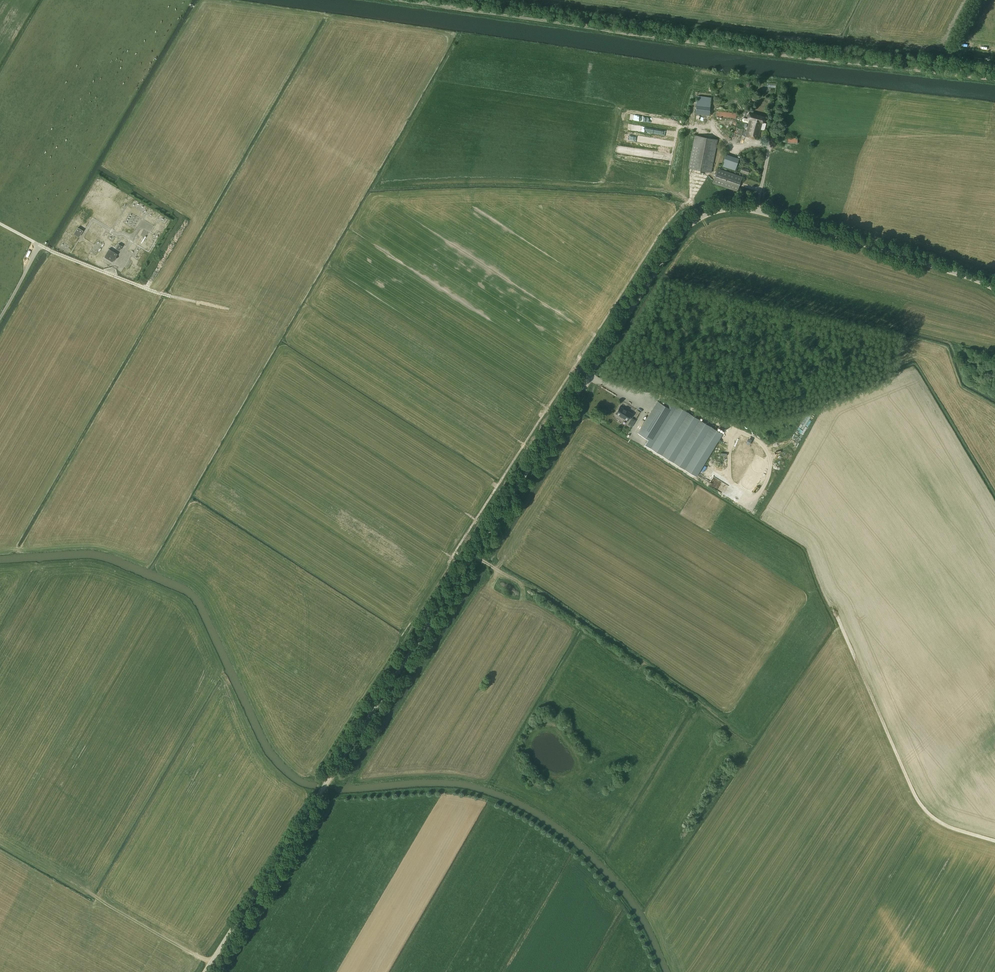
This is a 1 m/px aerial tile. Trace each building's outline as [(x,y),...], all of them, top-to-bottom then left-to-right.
[(712,94),(698,92),(695,113),(709,115),(712,94)] [(765,117),(749,113),(747,120),(749,120),(746,136),(758,139),(762,123),(764,123),(765,117)] [(718,139),(695,135),(689,168),(712,173),(715,158),(715,153),(718,153),(720,140),(718,140),(718,139)] [(737,158),(726,154),(722,166),(735,170),(739,158),(740,156),(738,156),(737,158)] [(741,179),(717,171),(714,180),(738,188),(741,179)] [(82,230),(77,227),(73,233),(78,236),(82,230)] [(114,259),(116,259),(116,256),(117,254),(109,249),(104,257),(112,262),(114,259)] [(723,434),(669,400),(665,405),(658,401),(638,433),(648,439),(645,445),(696,476),(723,434)] [(622,417),(628,420),(632,414),(626,410),(624,409),(624,408),(620,406),(616,413),(620,416),(622,418),(622,417)] [(631,417),(627,424),(631,427),(635,419),(631,417)]
